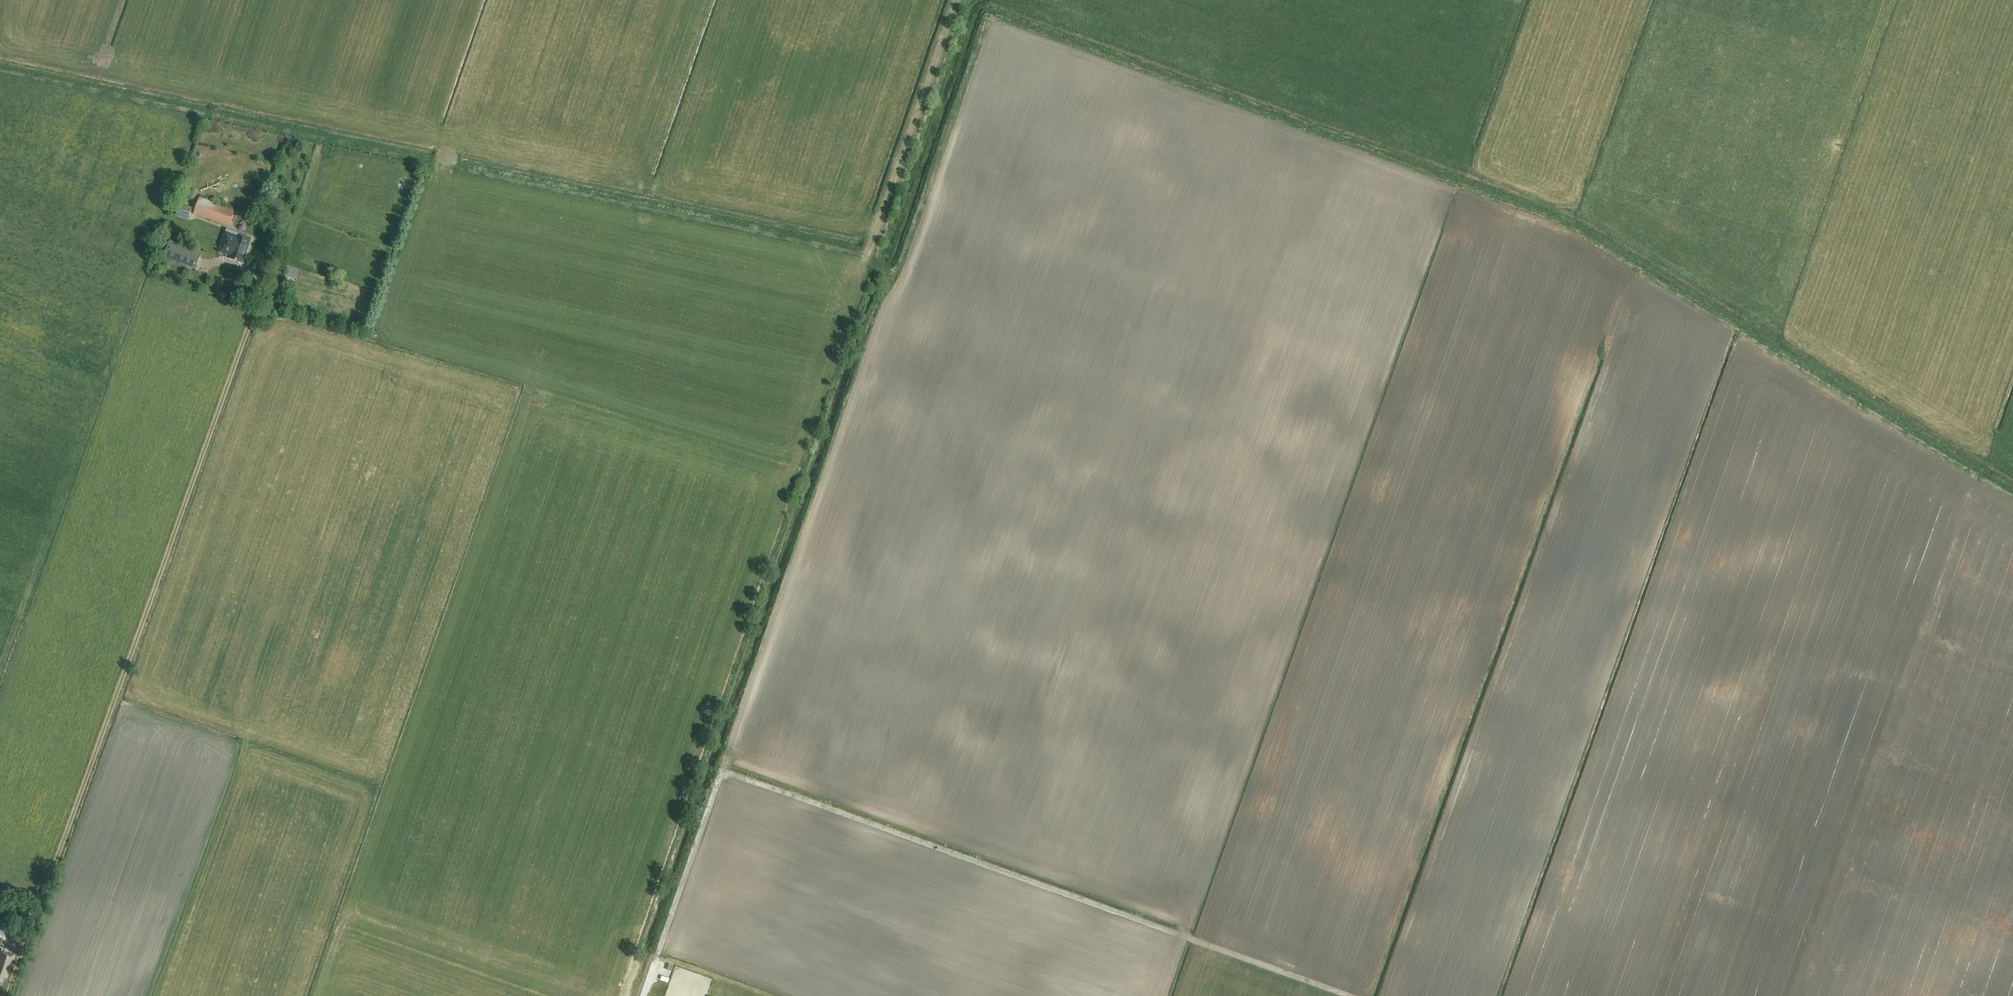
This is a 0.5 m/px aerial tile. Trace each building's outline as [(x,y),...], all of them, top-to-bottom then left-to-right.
[(317,143),(316,151),(332,153),(333,145),(317,143)] [(229,227),(235,210),(200,198),(194,215),(229,227)] [(189,219),(192,209),(180,205),(177,215),(189,219)] [(250,241),(238,237),(240,233),(227,229),(219,253),(228,256),(227,257),(243,263),(250,241)] [(200,251),(176,243),(171,241),(164,257),(195,270),(201,254),(199,253),(200,251)] [(3,978),(6,979),(14,956),(1,951),(0,954),(0,987),(3,978)]
